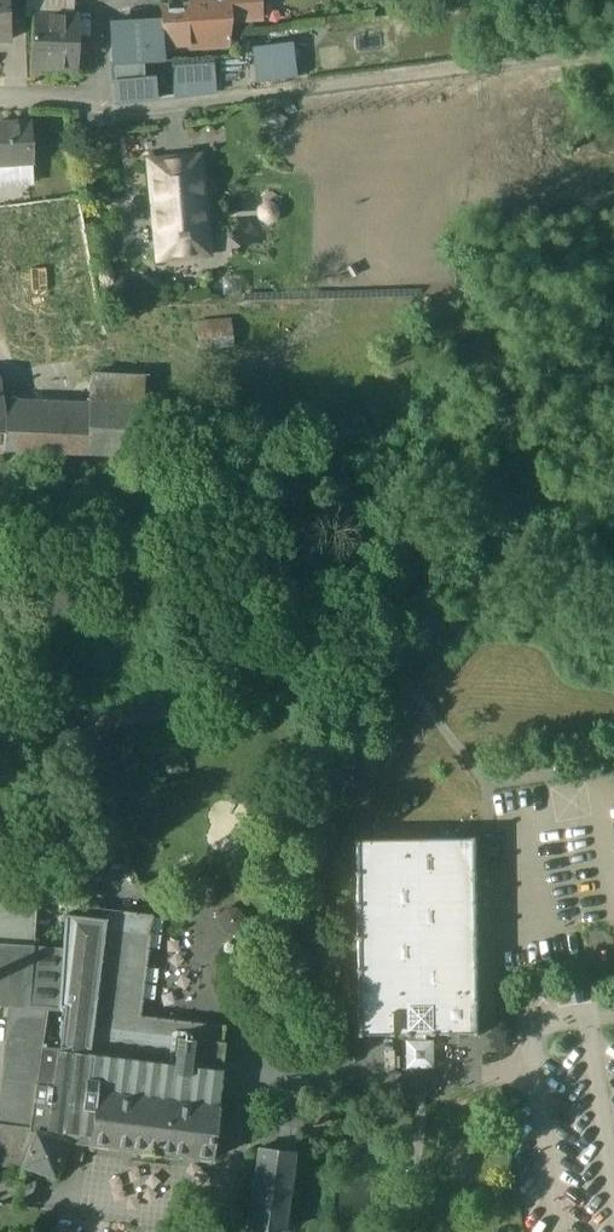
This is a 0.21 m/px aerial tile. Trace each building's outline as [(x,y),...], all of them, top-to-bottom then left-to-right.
[(10,40),(8,13),(8,0),(0,0),(0,41),(10,40)] [(8,13),(24,12),(24,0),(8,0),(8,13)] [(24,17),(32,17),(73,17),(73,0),(24,0),(24,12),(24,17)] [(188,7),(159,9),(160,21),(162,48),(225,44),(226,34),(225,34),(227,20),(261,18),(260,0),(187,0),(188,7)] [(73,17),(32,17),(30,69),(76,71),(78,18),(73,17)] [(160,21),(109,23),(112,66),(162,62),(162,48),(160,21)] [(292,43),(254,48),(258,82),(296,77),(292,43)] [(212,62),(171,66),(174,97),(215,93),(212,62)] [(113,81),(115,102),(153,99),(151,78),(113,81)] [(0,125),(0,172),(5,171),(4,166),(33,164),(30,123),(0,125)] [(198,158),(150,162),(159,259),(207,254),(198,158)] [(48,203),(53,216),(0,224),(0,280),(51,265),(64,275),(83,339),(82,339),(83,341),(106,334),(98,310),(77,197),(48,203)] [(0,207),(0,224),(53,216),(48,203),(48,201),(0,207)] [(13,358),(82,339),(83,339),(64,275),(51,265),(0,280),(0,305),(13,358)] [(231,322),(196,325),(198,351),(233,348),(231,322)] [(144,378),(91,376),(89,403),(142,405),(144,378)] [(142,405),(89,403),(88,419),(87,453),(140,456),(142,405)] [(88,419),(2,415),(5,433),(4,450),(87,453),(88,419)] [(473,838),(358,839),(357,839),(352,839),(353,844),(354,871),(353,871),(353,876),(354,876),(354,903),(353,903),(354,908),(354,936),(354,941),(355,968),(354,968),(354,973),(355,973),(355,1000),(355,1005),(356,1033),(355,1033),(355,1038),(360,1037),(387,1037),(392,1037),(392,1036),(404,1036),(404,1037),(409,1037),(409,1036),(412,1036),(412,1041),(424,1041),(424,1036),(428,1036),(433,1036),(444,1036),(449,1036),(476,1035),(476,1036),(481,1036),(481,1031),(480,1004),(481,1003),(481,999),(480,999),(480,971),(480,966),(479,939),(480,939),(480,934),(479,934),(479,907),(479,902),(478,874),(479,874),(479,869),(478,869),(478,842),(479,842),(478,837),(473,837),(473,838)] [(0,884),(0,943),(34,946),(38,887),(0,884)] [(135,913),(64,904),(61,948),(62,948),(60,967),(98,971),(97,986),(94,986),(87,1054),(172,1065),(173,1063),(189,1066),(184,1103),(215,1107),(222,1045),(220,1044),(120,1031),(135,913)] [(135,913),(120,1031),(220,1044),(222,1027),(139,1016),(152,916),(135,913)] [(0,943),(0,1005),(10,1006),(48,1008),(57,1009),(60,967),(62,948),(61,948),(34,946),(0,943)] [(98,971),(60,967),(58,1007),(63,1008),(58,1050),(87,1054),(94,986),(97,986),(98,971)] [(48,1008),(10,1006),(9,1038),(42,1042),(48,1008)] [(57,1009),(48,1008),(42,1042),(37,1079),(36,1079),(35,1085),(51,1087),(56,1050),(58,1050),(63,1008),(58,1007),(57,1009)] [(0,1125),(0,1166),(20,1168),(33,1133),(28,1131),(28,1130),(35,1085),(36,1079),(37,1079),(42,1042),(9,1038),(0,1125)] [(424,1041),(424,1043),(412,1043),(412,1041),(404,1041),(405,1069),(419,1069),(433,1069),(432,1041),(424,1041)] [(58,1050),(56,1050),(51,1087),(35,1085),(28,1130),(28,1131),(33,1133),(34,1131),(68,1143),(73,1143),(72,1148),(82,1150),(84,1144),(88,1145),(88,1147),(141,1153),(141,1155),(156,1157),(156,1155),(208,1160),(208,1162),(209,1162),(217,1108),(215,1107),(184,1103),(189,1066),(173,1063),(172,1065),(87,1054),(58,1050)] [(269,1122),(265,1149),(295,1152),(299,1152),(301,1125),(269,1122)] [(68,1143),(34,1131),(33,1133),(20,1168),(54,1179),(68,1143)] [(256,1149),(246,1230),(281,1231),(283,1231),(295,1152),(265,1149),(256,1149)]
